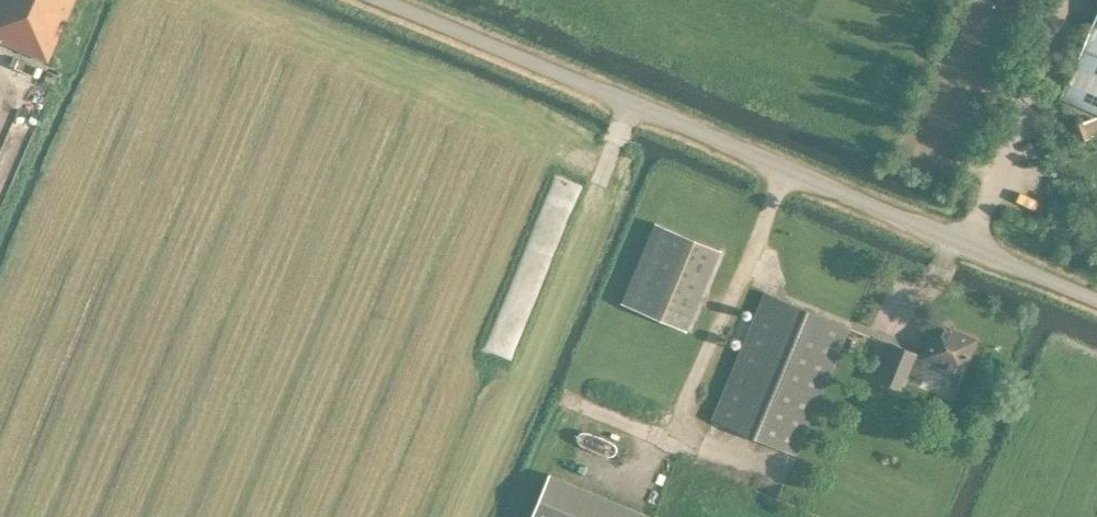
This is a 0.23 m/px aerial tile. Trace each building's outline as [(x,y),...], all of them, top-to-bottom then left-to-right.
[(1,39),(0,41),(47,61),(73,0),(0,0),(0,38),(1,39)] [(1061,98),(1096,114),(1096,11),(1061,98)] [(655,223),(622,302),(688,330),(722,251),(655,223)] [(849,327),(765,292),(712,420),(796,455),(849,327)] [(975,339),(936,324),(923,356),(894,344),(880,381),(901,389),(905,380),(920,386),(930,363),(946,370),(947,368),(961,373),(975,339)] [(534,516),(650,516),(651,516),(553,476),(534,516)]
